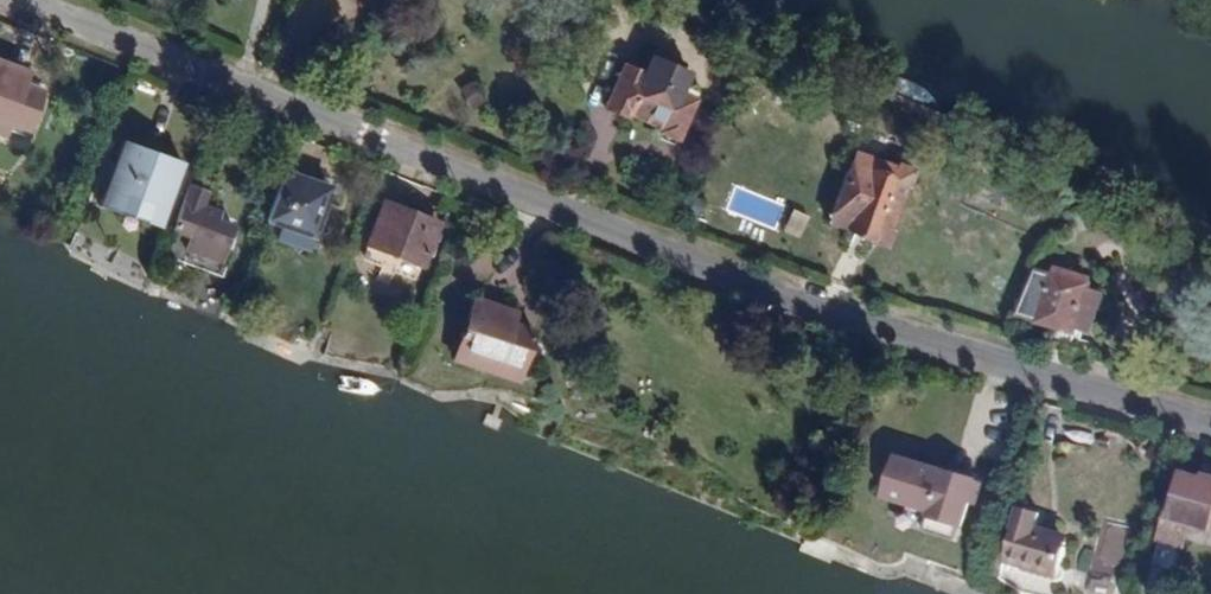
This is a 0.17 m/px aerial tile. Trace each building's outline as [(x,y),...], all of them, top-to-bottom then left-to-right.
[(659,133),(676,141),(695,98),(680,92),(689,71),(652,55),(643,75),(624,67),(606,108),(626,117),(627,113),(661,128),(659,133)] [(5,136),(8,130),(24,136),(45,86),(28,79),(30,73),(0,61),(0,134),(5,136)] [(474,110),(489,102),(478,79),(463,86),(474,110)] [(152,177),(158,179),(166,157),(122,141),(100,202),(138,217),(152,177)] [(896,180),(895,183),(907,187),(910,189),(917,170),(899,163),(898,166),(856,151),(852,164),(896,180)] [(184,164),(166,157),(158,179),(152,177),(138,217),(160,226),(184,164)] [(895,183),(896,180),(852,164),(834,211),(879,227),(880,225),(895,183)] [(297,232),(302,219),(317,225),(330,191),(283,173),(265,220),(281,226),(297,232)] [(192,183),(168,242),(225,264),(239,228),(219,219),(197,211),(201,202),(206,189),(192,183)] [(880,225),(892,229),(907,187),(895,183),(880,225)] [(197,211),(219,219),(222,210),(201,202),(197,211)] [(388,203),(370,246),(418,265),(435,223),(388,203)] [(892,229),(880,225),(879,227),(834,211),(829,224),(871,239),(870,243),(888,250),(895,230),(892,229)] [(317,225),(302,219),(297,232),(312,237),(317,225)] [(306,251),(312,237),(297,232),(281,226),(276,239),(306,251)] [(220,277),(225,264),(168,242),(163,254),(220,277)] [(414,276),(418,265),(370,246),(365,256),(414,276)] [(1089,289),(1070,283),(1072,273),(1056,268),(1053,278),(1037,273),(1020,315),(1041,321),(1040,325),(1058,329),(1053,346),(1071,351),(1077,331),(1089,289)] [(1072,273),(1070,283),(1089,289),(1092,279),(1072,273)] [(1095,337),(1108,295),(1089,289),(1077,331),(1095,337)] [(475,368),(479,356),(521,372),(534,333),(510,325),(515,312),(475,297),(452,359),(475,368)] [(516,383),(521,372),(479,356),(475,368),(516,383)] [(916,510),(930,467),(897,456),(883,500),(916,510)] [(933,516),(932,517),(964,529),(972,502),(978,504),(984,484),(930,467),(916,510),(933,516)] [(1163,544),(1185,551),(1189,540),(1207,478),(1185,471),(1163,544)] [(1207,478),(1189,540),(1210,547),(1210,479),(1207,478)] [(1016,521),(1003,564),(1015,567),(1018,560),(1057,572),(1065,543),(1036,534),(1041,516),(1024,511),(1021,522),(1016,521)] [(959,545),(964,529),(932,517),(927,534),(959,545)] [(1177,576),(1185,551),(1163,544),(1155,569),(1177,576)] [(1057,572),(1018,560),(1015,567),(1055,579),(1057,572)]
